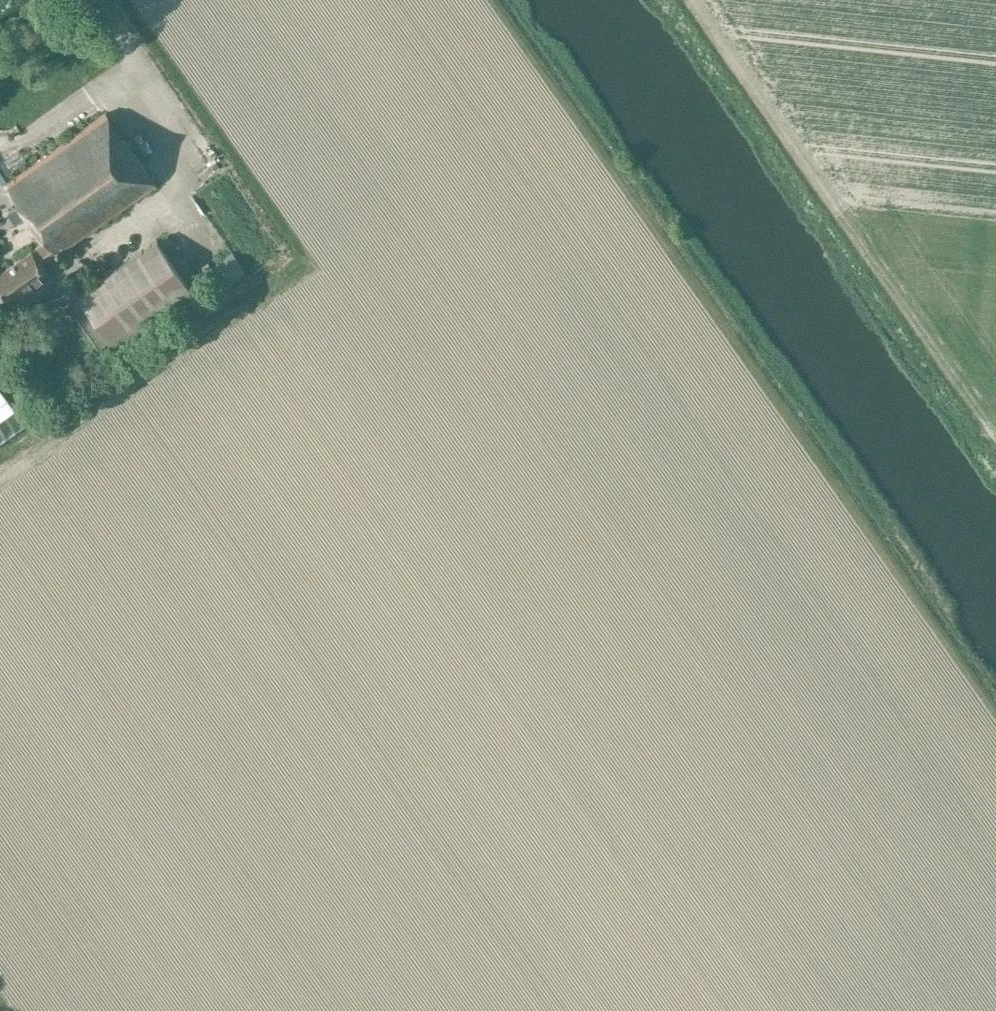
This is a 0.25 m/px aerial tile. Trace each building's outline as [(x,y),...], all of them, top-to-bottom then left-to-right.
[(58,252),(160,181),(111,111),(8,180),(22,200),(31,212),(47,235),(30,247),(31,248),(0,271),(0,286),(11,301),(50,273),(42,263),(58,252)] [(31,212),(22,200),(10,209),(18,221),(31,212)] [(159,238),(78,292),(114,344),(194,289),(159,238)] [(29,425),(0,384),(0,445),(29,425)]
